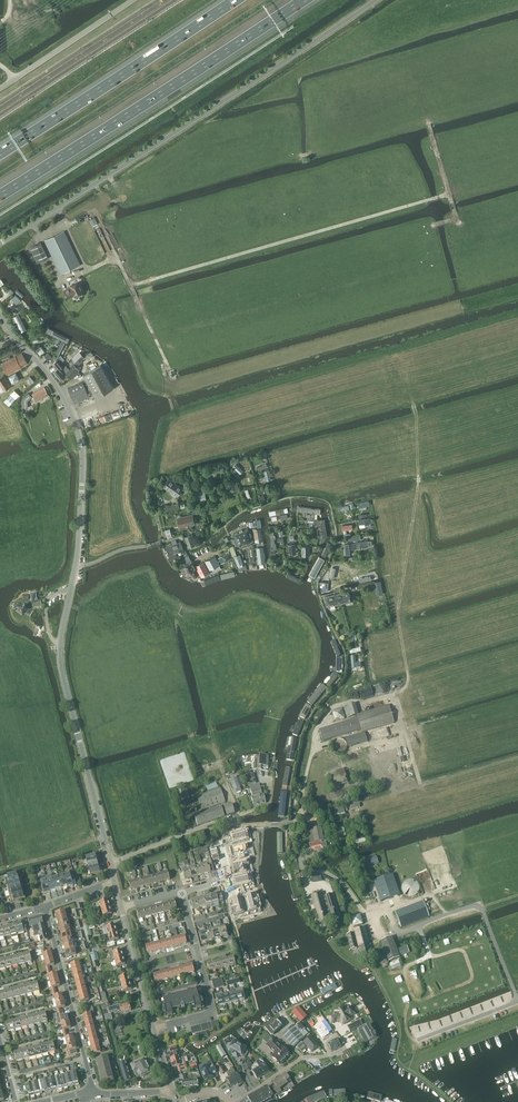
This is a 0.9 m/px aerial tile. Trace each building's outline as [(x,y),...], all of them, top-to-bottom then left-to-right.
[(61,274),(80,265),(64,231),(45,240),(61,274)] [(38,263),(48,258),(41,242),(30,247),(38,263)] [(84,292),(79,282),(70,286),(71,287),(64,291),(67,298),(74,295),(75,296),(77,295),(77,297),(79,297),(82,295),(83,294),(82,293),(84,292)] [(18,314),(12,317),(18,329),(20,333),(26,329),(24,326),(18,314)] [(66,343),(68,339),(47,329),(45,334),(66,343)] [(8,356),(8,358),(10,357),(10,355),(14,353),(11,347),(0,353),(0,360),(8,356)] [(91,350),(90,352),(89,353),(87,352),(86,353),(81,349),(79,351),(72,358),(73,359),(73,360),(74,360),(71,363),(76,367),(85,358),(90,358),(94,352),(91,350)] [(11,358),(10,357),(8,358),(9,359),(1,363),(6,374),(27,364),(22,353),(11,358)] [(54,359),(48,353),(45,356),(51,362),(54,359)] [(61,369),(63,368),(61,366),(63,364),(62,363),(63,362),(59,357),(56,359),(57,360),(53,363),(57,368),(54,371),(56,374),(55,376),(56,377),(58,377),(58,376),(61,380),(67,375),(61,369)] [(63,368),(61,369),(67,375),(70,380),(79,372),(79,370),(76,367),(71,363),(67,366),(66,365),(63,368)] [(113,387),(101,365),(83,375),(86,380),(92,389),(96,397),(113,387)] [(16,372),(8,376),(12,383),(20,380),(16,372)] [(11,386),(4,375),(0,377),(0,393),(11,386)] [(30,384),(34,381),(30,376),(25,380),(30,384)] [(88,392),(92,389),(86,380),(68,388),(75,402),(90,396),(88,392)] [(37,401),(48,395),(44,387),(32,394),(37,401)] [(10,395),(15,399),(19,394),(15,390),(10,395)] [(24,397),(22,402),(23,407),(28,407),(28,401),(33,397),(28,393),(24,397)] [(10,395),(4,401),(9,406),(15,400),(15,399),(10,395)] [(169,480),(165,486),(177,495),(182,488),(169,480)] [(231,482),(231,483),(227,485),(229,492),(239,489),(236,481),(234,482),(234,481),(231,482)] [(200,500),(206,499),(205,491),(202,491),(195,492),(196,497),(200,497),(200,500)] [(192,515),(177,519),(179,527),(194,523),(192,515)] [(325,519),(320,520),(322,538),(328,537),(325,519)] [(256,547),(264,545),(261,528),(253,529),(256,547)] [(239,546),(251,541),(250,537),(252,536),(250,533),(248,533),(247,530),(235,535),(239,546)] [(360,534),(349,535),(350,541),(356,540),(356,543),(349,544),(350,553),(351,553),(351,550),(360,549),(359,543),(358,543),(358,540),(361,540),(360,534)] [(195,545),(191,535),(185,537),(189,547),(195,545)] [(166,547),(169,555),(170,559),(177,557),(176,553),(184,550),(181,542),(177,543),(176,540),(172,541),(173,544),(166,547)] [(359,542),(359,543),(360,549),(363,549),(362,548),(369,548),(369,546),(372,546),(372,541),(369,542),(368,541),(359,542)] [(325,560),(332,545),(327,543),(320,558),(325,560)] [(288,544),(289,554),(297,553),(295,544),(288,544)] [(302,556),(310,556),(310,546),(301,546),(302,556)] [(257,548),(257,550),(258,561),(259,564),(265,563),(265,560),(263,549),(263,547),(257,548)] [(224,563),(233,558),(230,552),(221,557),(224,563)] [(237,566),(244,563),(240,554),(234,556),(237,566)] [(215,556),(205,561),(210,570),(212,570),(216,568),(220,565),(215,556)] [(311,574),(316,577),(324,563),(319,560),(311,574)] [(194,578),(199,575),(192,562),(185,566),(189,573),(191,572),(194,578)] [(204,562),(196,566),(202,577),(209,573),(208,572),(209,571),(204,562)] [(235,576),(234,571),(220,574),(222,580),(235,576)] [(298,584),(300,579),(287,573),(285,578),(298,584)] [(221,580),(219,575),(201,582),(203,587),(221,580)] [(376,585),(378,595),(383,594),(380,579),(351,585),(352,590),(360,588),(376,585)] [(351,602),(349,592),(341,593),(337,594),(339,604),(343,603),(351,602)] [(37,599),(36,593),(31,594),(31,598),(32,598),(32,600),(31,600),(33,608),(42,607),(41,601),(38,602),(38,599),(37,599)] [(324,597),(326,607),(335,605),(339,604),(337,594),(333,595),(324,597)] [(16,611),(22,616),(27,610),(21,605),(16,611)] [(331,642),(337,657),(341,656),(335,640),(331,642)] [(326,685),(329,687),(340,675),(336,672),(326,685)] [(308,703),(313,707),(328,689),(323,685),(308,703)] [(299,717),(305,720),(313,708),(307,704),(299,717)] [(319,729),(323,741),(361,729),(363,732),(394,722),(389,705),(359,714),(359,715),(357,715),(358,718),(319,729)] [(292,736),(298,738),(304,723),(297,721),(292,736)] [(287,761),(294,763),(299,740),(292,739),(287,761)] [(262,766),(269,767),(269,756),(260,755),(260,758),(255,758),(255,770),(262,770),(262,766)] [(283,786),(289,787),(293,768),(287,767),(283,786)] [(248,780),(255,778),(254,773),(251,774),(250,770),(245,772),(247,775),(248,780)] [(336,785),(347,782),(343,770),(332,773),(336,785)] [(233,789),(235,793),(242,791),(240,786),(244,784),(241,777),(237,778),(236,777),(240,776),(239,773),(235,774),(227,777),(228,780),(231,779),(232,780),(230,781),(231,783),(230,784),(232,790),(233,789)] [(208,791),(218,787),(216,782),(206,786),(208,791)] [(254,806),(266,803),(263,794),(262,794),(259,784),(250,787),(253,797),(252,797),(254,806)] [(202,810),(226,802),(221,788),(197,796),(202,810)] [(180,807),(191,803),(186,789),(175,792),(180,807)] [(279,816),(286,817),(288,792),(282,791),(279,816)] [(227,816),(235,813),(232,804),(224,807),(227,816)] [(198,825),(225,816),(222,806),(194,815),(198,825)] [(324,840),(321,826),(305,830),(308,843),(324,840)] [(194,843),(206,839),(203,831),(191,835),(194,843)] [(248,831),(233,835),(235,843),(241,841),(242,844),(251,842),(248,831)] [(321,841),(310,844),(311,850),(323,848),(321,841)] [(245,846),(230,850),(232,857),(236,856),(237,859),(248,856),(245,846)] [(86,858),(87,864),(97,861),(97,860),(99,860),(98,857),(96,858),(96,855),(89,857),(88,855),(86,855),(86,858)] [(369,867),(379,864),(377,857),(376,857),(375,855),(370,856),(371,859),(367,860),(364,861),(366,867),(369,866),(369,867)] [(208,862),(202,863),(202,865),(204,874),(214,871),(211,859),(207,860),(208,862)] [(248,860),(233,864),(235,871),(239,870),(240,873),(251,871),(248,860)] [(87,864),(89,869),(101,866),(100,863),(98,863),(97,861),(87,864)] [(189,867),(192,877),(198,876),(195,865),(195,864),(188,866),(189,867)] [(195,865),(198,876),(204,874),(202,865),(196,867),(195,865)] [(101,866),(89,869),(90,875),(102,872),(101,869),(100,870),(99,867),(101,866)] [(185,879),(192,877),(189,867),(189,869),(183,870),(185,879)] [(147,874),(148,877),(149,877),(151,885),(157,883),(155,876),(151,877),(150,873),(149,873),(148,870),(145,870),(146,874),(147,874)] [(168,872),(162,874),(164,881),(170,880),(168,872)] [(5,876),(7,885),(10,884),(19,882),(20,882),(21,882),(21,879),(19,880),(18,876),(17,876),(16,873),(5,876)] [(73,886),(70,874),(64,875),(68,888),(73,886)] [(157,883),(164,881),(162,874),(155,876),(157,883)] [(393,874),(374,881),(381,902),(400,895),(393,875),(393,874)] [(62,889),(68,888),(64,875),(58,877),(62,889)] [(249,875),(234,879),(237,886),(242,884),(243,888),(252,885),(249,875)] [(43,891),(44,894),(50,892),(47,880),(46,878),(46,877),(44,877),(40,878),(39,879),(39,880),(39,884),(38,884),(40,892),(43,891)] [(62,889),(58,877),(53,878),(56,891),(62,889)] [(149,877),(148,877),(142,879),(144,886),(151,885),(149,877)] [(50,892),(56,891),(53,878),(47,880),(50,892)] [(419,887),(419,886),(418,885),(418,883),(417,882),(416,880),(415,879),(414,879),(412,878),(410,878),(409,878),(407,878),(406,879),(404,880),(403,881),(402,883),(402,884),(401,886),(402,888),(402,889),(402,890),(404,892),(405,893),(407,894),(409,895),(411,895),(412,895),(414,894),(416,893),(417,892),(418,890),(418,888),(419,887)] [(142,879),(136,881),(137,888),(144,886),(142,879)] [(131,890),(137,888),(136,881),(129,882),(131,890)] [(10,884),(11,890),(23,887),(22,885),(20,885),(20,882),(19,882),(10,884)] [(11,890),(8,891),(10,896),(22,893),(24,893),(23,887),(11,890)] [(23,896),(22,893),(10,896),(11,902),(26,898),(25,896),(23,896)] [(217,893),(210,895),(212,904),(221,902),(219,894),(217,895),(217,893)] [(333,918),(338,917),(331,894),(326,896),(326,897),(323,897),(322,893),(311,896),(319,924),(330,921),(329,915),(331,914),(333,918)] [(212,904),(210,895),(204,897),(206,906),(207,908),(213,907),(212,904)] [(248,903),(245,904),(248,913),(258,910),(257,905),(258,904),(257,899),(255,899),(254,896),(247,898),(248,903)] [(204,897),(197,899),(199,907),(206,906),(204,897)] [(193,909),(199,907),(197,899),(191,900),(193,909)] [(234,906),(231,906),(234,917),(245,914),(241,899),(233,901),(234,906)] [(100,902),(102,909),(110,907),(108,900),(100,902)] [(175,901),(169,903),(171,911),(177,909),(175,901)] [(423,901),(395,911),(401,927),(429,917),(423,901)] [(171,911),(169,903),(162,905),(164,912),(171,911)] [(162,905),(156,906),(158,914),(164,912),(162,905)] [(158,914),(156,906),(149,908),(151,916),(158,914)] [(112,914),(110,907),(102,909),(103,916),(112,914)] [(149,908),(143,910),(145,917),(151,916),(149,908)] [(137,911),(139,919),(145,917),(143,910),(137,911)] [(30,927),(32,926),(43,923),(44,923),(42,917),(28,920),(30,927)] [(22,923),(15,924),(18,935),(25,933),(24,932),(27,931),(25,924),(25,923),(22,923)] [(43,924),(43,923),(32,926),(34,933),(45,930),(43,924)] [(18,935),(15,924),(9,926),(11,935),(12,938),(19,936),(18,935)] [(225,924),(218,926),(221,937),(228,936),(225,924)] [(106,927),(108,934),(117,932),(115,925),(106,927)] [(11,935),(9,926),(2,928),(5,937),(11,935)] [(218,926),(212,928),(215,939),(221,937),(218,926)] [(361,958),(371,955),(364,927),(354,930),(361,958)] [(205,929),(206,932),(208,941),(215,939),(212,928),(212,930),(206,932),(205,929)] [(199,934),(202,943),(208,941),(206,932),(205,929),(199,931),(199,934)] [(46,930),(45,930),(34,933),(34,934),(34,937),(38,936),(37,935),(39,935),(41,942),(48,940),(46,930)] [(119,939),(117,932),(108,934),(110,941),(119,939)] [(347,935),(351,950),(357,948),(353,933),(347,935)] [(185,935),(178,937),(180,945),(187,943),(185,935)] [(381,940),(389,961),(400,957),(392,936),(381,940)] [(180,945),(178,937),(172,939),(174,946),(180,945)] [(172,939),(165,941),(167,948),(174,946),(172,939)] [(161,950),(167,948),(165,941),(159,942),(161,950)] [(154,952),(161,950),(159,942),(152,944),(154,951),(154,952)] [(154,952),(154,951),(152,944),(146,946),(148,953),(154,952)] [(407,946),(406,946),(398,949),(400,956),(410,952),(407,946)] [(43,954),(45,961),(53,958),(51,952),(46,953),(45,949),(41,950),(37,951),(36,952),(37,956),(43,954)] [(122,950),(113,952),(114,957),(112,958),(113,960),(123,957),(122,950)] [(30,953),(23,954),(26,963),(32,961),(30,953)] [(26,963),(23,954),(17,956),(19,965),(26,963)] [(17,956),(10,958),(12,967),(19,965),(17,956)] [(125,964),(123,957),(113,960),(115,959),(117,966),(125,964)] [(228,957),(227,958),(229,966),(236,965),(234,957),(231,958),(230,957),(228,957)] [(12,967),(10,958),(4,959),(6,968),(12,967)] [(55,965),(53,958),(45,961),(46,967),(47,971),(50,970),(49,966),(55,965)] [(227,958),(220,960),(223,968),(229,966),(227,958)] [(220,960),(214,962),(216,970),(223,968),(220,960)] [(79,962),(71,964),(72,970),(81,968),(79,962)] [(209,972),(216,970),(214,962),(207,964),(209,972)] [(193,964),(186,966),(188,974),(195,972),(193,964)] [(72,970),(74,977),(82,975),(81,971),(84,970),(88,969),(88,967),(88,966),(84,967),(81,968),(72,970)] [(188,974),(186,966),(180,968),(182,975),(188,974)] [(180,968),(173,970),(175,977),(182,975),(180,968)] [(49,975),(50,981),(59,979),(57,973),(52,974),(50,970),(47,971),(48,975),(49,975)] [(175,977),(173,970),(166,971),(168,979),(175,977)] [(166,971),(160,973),(162,981),(168,979),(166,971)] [(155,982),(162,981),(160,973),(153,975),(155,982)] [(74,977),(76,983),(84,981),(82,975),(74,977)] [(120,977),(122,984),(130,982),(128,975),(120,977)] [(60,986),(59,979),(50,981),(52,988),(51,988),(52,992),(56,991),(55,987),(60,986)] [(84,981),(76,983),(77,989),(86,987),(85,984),(88,983),(92,982),(91,979),(87,980),(84,981)] [(38,982),(31,984),(33,993),(40,991),(38,982)] [(132,989),(130,982),(122,984),(123,992),(132,989)] [(33,993),(31,984),(25,986),(27,995),(33,993)] [(332,989),(333,990),(337,988),(335,984),(331,985),(330,985),(323,989),(322,989),(322,990),(321,991),(323,994),(332,989)] [(25,986),(18,988),(20,996),(27,995),(25,986)] [(77,989),(79,996),(87,994),(86,987),(77,989)] [(20,996),(18,988),(11,989),(14,998),(20,996)] [(11,989),(5,991),(7,1000),(14,998),(11,989)] [(242,989),(236,990),(239,1001),(239,1000),(240,1002),(243,1001),(243,999),(245,999),(242,989)] [(164,1014),(165,1018),(168,1017),(168,1018),(169,1018),(168,1016),(172,1015),(172,1017),(173,1017),(172,1016),(175,1015),(174,1010),(175,1009),(180,1008),(182,1008),(182,1009),(185,1009),(184,1007),(186,1006),(186,1007),(191,1005),(192,1005),(194,1011),(197,1010),(197,1008),(200,1007),(201,1009),(204,1008),(203,1004),(204,1003),(202,999),(201,995),(198,996),(197,994),(197,992),(196,992),(196,990),(192,991),(191,990),(187,991),(187,992),(172,996),(172,995),(167,996),(168,997),(163,998),(164,1000),(161,1001),(162,1004),(165,1003),(165,1004),(162,1005),(163,1009),(162,1010),(163,1014),(164,1014)] [(236,1003),(236,1001),(239,1001),(236,990),(229,992),(232,1002),(233,1002),(234,1003),(236,1003)] [(54,996),(56,1002),(64,1000),(62,994),(57,995),(56,991),(52,992),(54,996)] [(223,994),(223,996),(225,1004),(232,1002),(229,992),(223,994)] [(89,1000),(87,994),(79,996),(81,1002),(89,1000)] [(216,996),(219,1006),(225,1004),(223,996),(223,994),(216,996)] [(57,1011),(58,1013),(61,1012),(60,1008),(66,1007),(64,1000),(56,1002),(58,1009),(57,1009),(57,1011)] [(132,1010),(129,1003),(120,1006),(120,1004),(108,1007),(110,1012),(118,1009),(118,1011),(121,1010),(122,1013),(132,1010)] [(349,1016),(355,1013),(352,1007),(349,1008),(348,1008),(348,1009),(346,1010),(344,1006),(335,1011),(336,1013),(328,1017),(331,1024),(338,1020),(338,1021),(340,1021),(341,1021),(342,1024),(351,1020),(349,1016)] [(300,1021),(307,1016),(299,1007),(293,1012),(300,1021)] [(46,1012),(39,1014),(41,1023),(48,1021),(46,1012)] [(68,1015),(62,1016),(61,1012),(58,1013),(59,1017),(60,1017),(61,1023),(70,1021),(68,1015)] [(83,1015),(85,1022),(92,1020),(91,1014),(91,1013),(86,1015),(83,1015)] [(113,1019),(111,1013),(105,1015),(107,1021),(113,1019)] [(32,1016),(35,1025),(41,1023),(39,1014),(32,1016)] [(32,1016),(26,1017),(28,1026),(35,1025),(32,1016)] [(28,1026),(26,1017),(19,1019),(22,1028),(28,1026)] [(19,1019),(13,1021),(15,1030),(22,1028),(19,1019)] [(92,1020),(85,1022),(87,1028),(94,1026),(93,1022),(96,1022),(96,1020),(96,1019),(95,1019),(92,1020)] [(321,1024),(316,1028),(322,1037),(323,1039),(327,1036),(328,1035),(330,1034),(328,1031),(330,1030),(331,1029),(325,1020),(321,1022),(322,1024),(321,1024)] [(8,1032),(15,1030),(13,1021),(6,1023),(8,1032)] [(66,1029),(71,1028),(70,1021),(61,1023),(63,1030),(60,1031),(61,1035),(64,1034),(67,1033),(66,1029)] [(272,1034),(281,1026),(276,1021),(266,1028),(272,1034)] [(304,1037),(308,1033),(300,1022),(295,1027),(304,1037)] [(368,1023),(358,1029),(359,1030),(362,1028),(369,1040),(377,1036),(370,1024),(369,1025),(368,1023)] [(295,1027),(294,1025),(282,1034),(293,1047),(305,1038),(304,1037),(295,1027)] [(87,1028),(88,1035),(96,1033),(94,1026),(87,1028)] [(68,1037),(67,1033),(64,1034),(65,1038),(67,1044),(75,1042),(73,1036),(68,1037)] [(96,1033),(88,1035),(90,1041),(97,1039),(96,1033)] [(310,1037),(298,1047),(302,1052),(307,1048),(309,1048),(312,1052),(318,1046),(310,1037)] [(337,1039),(328,1044),(332,1052),(341,1047),(341,1046),(344,1044),(340,1038),(337,1039)] [(90,1041),(92,1048),(99,1046),(97,1039),(90,1041)] [(275,1055),(272,1057),(280,1065),(280,1064),(282,1064),(284,1062),(284,1060),(285,1059),(290,1054),(282,1047),(281,1048),(273,1039),(267,1045),(275,1052),(275,1055)] [(235,1041),(233,1042),(231,1044),(230,1046),(230,1048),(231,1048),(235,1051),(232,1054),(237,1058),(240,1054),(245,1057),(248,1053),(247,1050),(235,1041)] [(53,1042),(47,1044),(49,1053),(56,1051),(56,1054),(60,1054),(58,1047),(55,1048),(53,1042)] [(77,1049),(75,1042),(67,1044),(69,1050),(68,1051),(69,1055),(78,1053),(77,1049)] [(49,1053),(47,1044),(40,1046),(43,1055),(49,1053)] [(226,1055),(220,1045),(216,1047),(222,1057),(226,1055)] [(40,1046),(34,1047),(36,1056),(43,1055),(40,1046)] [(101,1052),(99,1046),(92,1048),(93,1054),(101,1052)] [(172,1054),(169,1055),(171,1061),(187,1057),(186,1054),(179,1056),(178,1051),(176,1046),(169,1048),(171,1053),(171,1052),(172,1054)] [(36,1056),(34,1047),(27,1049),(29,1058),(36,1056)] [(27,1049),(21,1051),(23,1060),(29,1058),(27,1049)] [(16,1061),(23,1060),(21,1051),(14,1053),(16,1061)] [(97,1059),(98,1067),(109,1064),(107,1057),(108,1057),(108,1056),(97,1059)] [(187,1057),(171,1061),(173,1068),(178,1067),(178,1069),(179,1071),(188,1069),(187,1066),(186,1062),(188,1061),(187,1057)] [(141,1077),(151,1073),(145,1059),(131,1066),(134,1073),(135,1073),(138,1078),(141,1076),(141,1077)] [(226,1071),(222,1065),(226,1062),(224,1059),(219,1062),(220,1063),(215,1066),(221,1074),(226,1071)] [(258,1078),(269,1071),(262,1059),(256,1062),(259,1067),(253,1071),(258,1078)] [(206,1063),(208,1066),(201,1070),(206,1080),(206,1079),(208,1080),(209,1079),(210,1078),(214,1076),(213,1075),(217,1073),(211,1061),(206,1063)] [(126,1062),(119,1064),(124,1083),(131,1081),(126,1062)] [(111,1071),(109,1064),(98,1067),(100,1074),(111,1071)] [(70,1072),(71,1074),(73,1086),(79,1084),(76,1070),(70,1072)] [(112,1078),(111,1071),(100,1074),(102,1081),(104,1081),(105,1083),(115,1081),(114,1078),(112,1078)] [(280,1089),(288,1083),(286,1081),(289,1079),(285,1073),(273,1082),(276,1085),(272,1087),(277,1094),(281,1091),(280,1089)] [(68,1087),(73,1086),(71,1074),(65,1076),(68,1087)] [(182,1088),(199,1087),(198,1079),(187,1080),(185,1074),(180,1075),(181,1078),(182,1088)] [(227,1080),(231,1086),(242,1081),(238,1074),(227,1080)] [(62,1088),(67,1087),(68,1087),(65,1076),(59,1077),(62,1088)] [(59,1089),(62,1088),(59,1077),(54,1078),(57,1090),(59,1089)] [(54,1078),(48,1080),(51,1091),(57,1090),(54,1078)] [(51,1091),(48,1080),(43,1081),(46,1092),(51,1091)] [(46,1092),(43,1081),(37,1082),(40,1094),(42,1093),(42,1091),(45,1091),(45,1093),(46,1092)] [(37,1082),(32,1084),(34,1093),(34,1095),(40,1094),(37,1082)] [(269,1089),(268,1087),(242,1101),(243,1101),(259,1101),(274,1094),(270,1089),(269,1089)] [(353,1097),(366,1099),(368,1093),(354,1090),(353,1097)] [(307,1101),(314,1101),(326,1097),(324,1091),(305,1098),(307,1101)] [(381,1101),(383,1096),(369,1092),(367,1098),(381,1101)]
